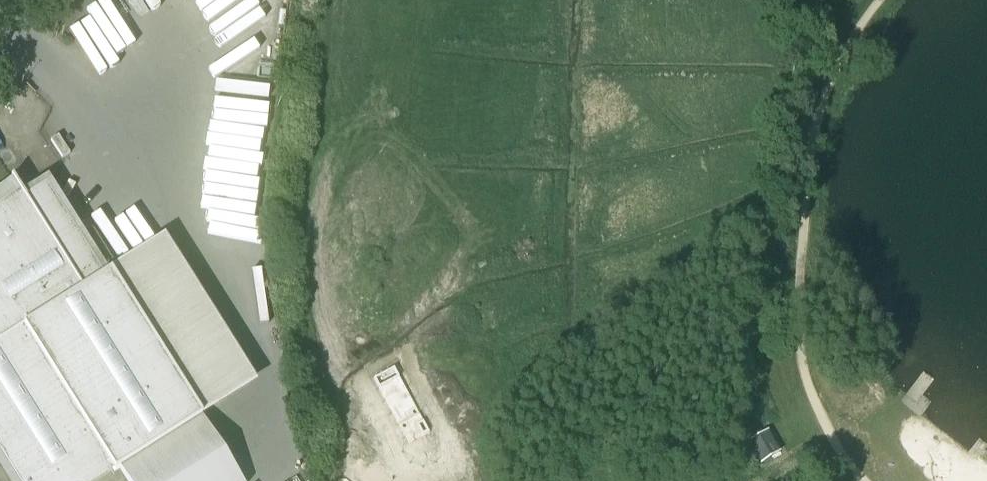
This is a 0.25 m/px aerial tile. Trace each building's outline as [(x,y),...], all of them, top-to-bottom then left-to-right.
[(104,277),(47,186),(26,198),(14,178),(12,179),(20,192),(0,207),(0,453),(18,480),(46,480),(100,447),(115,472),(119,469),(203,417),(111,272),(104,277)] [(257,384),(164,236),(111,272),(203,417),(257,384)] [(119,469),(127,480),(242,480),(203,417),(119,469)] [(781,455),(767,433),(746,446),(760,467),(781,455)] [(100,447),(46,480),(100,480),(115,472),(100,447)]
